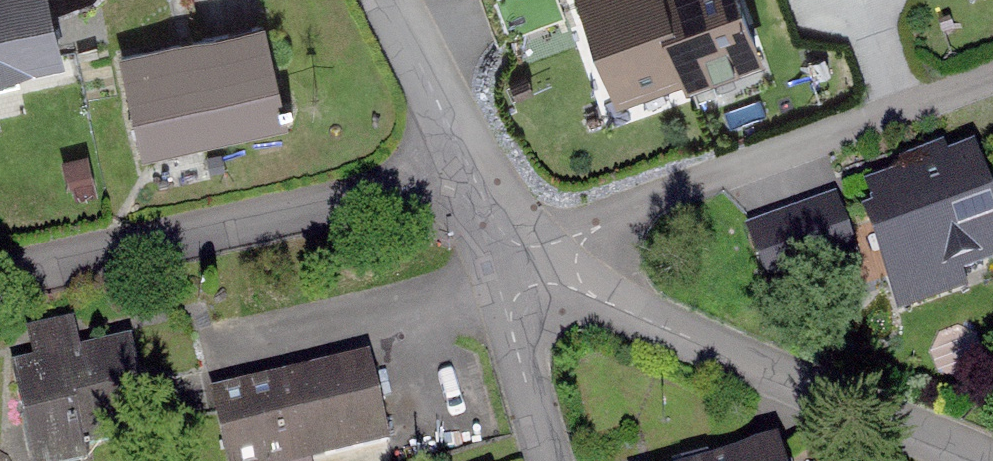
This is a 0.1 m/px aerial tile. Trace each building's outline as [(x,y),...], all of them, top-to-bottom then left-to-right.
[(62,53),(51,0),(0,0),(0,66),(62,53)] [(618,101),(678,79),(682,89),(771,56),(750,0),(581,0),(618,101)] [(257,26),(116,58),(139,163),(281,131),(257,26)] [(856,177),(893,291),(992,259),(992,225),(965,141),(856,177)] [(833,195),(741,226),(767,301),(858,270),(833,195)] [(10,368),(27,460),(86,460),(82,439),(145,427),(130,343),(76,353),(70,322),(21,331),(27,365),(10,368)] [(209,396),(224,460),(339,460),(397,447),(375,356),(209,396)] [(702,460),(777,460),(771,441),(702,460)]
